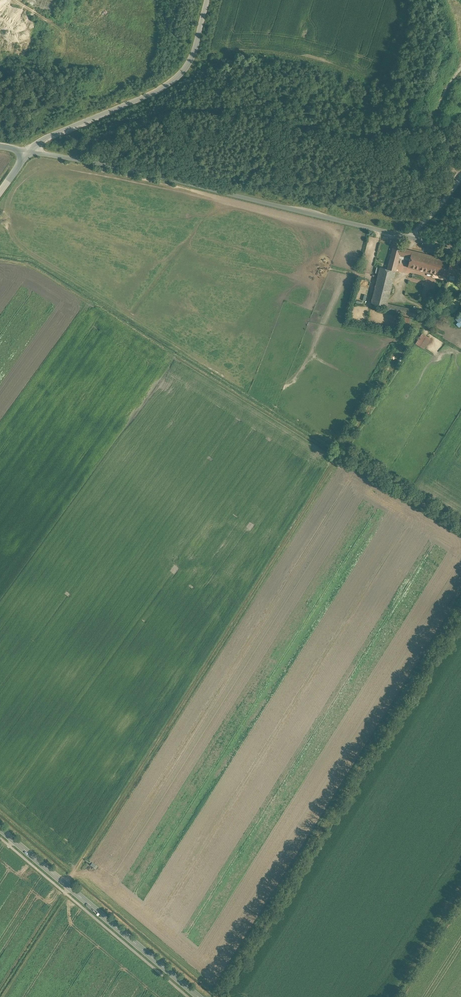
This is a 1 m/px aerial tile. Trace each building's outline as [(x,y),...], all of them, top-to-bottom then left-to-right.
[(387,303),(402,245),(387,241),(385,248),(391,249),(387,267),(377,264),(368,301),(383,305),(382,310),(414,318),(416,311),(387,303)] [(454,269),(456,260),(410,249),(406,264),(445,274),(447,267),(454,269)] [(422,332),(416,343),(425,349),(431,338),(422,332)] [(84,872),(82,873),(88,878),(83,883),(90,889),(94,884),(100,888),(102,885),(84,872)]
